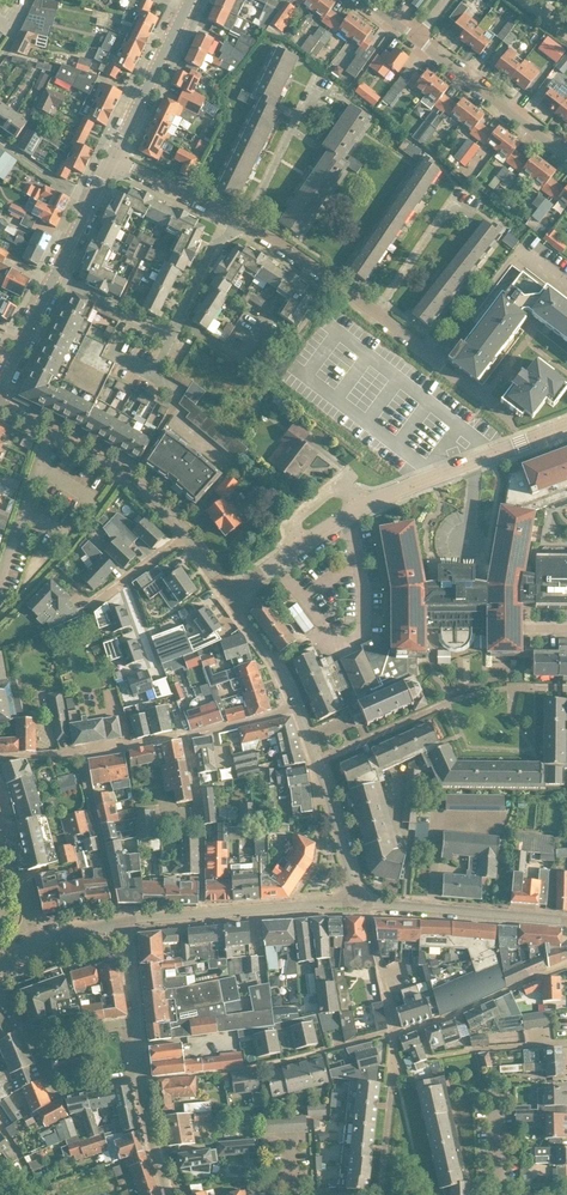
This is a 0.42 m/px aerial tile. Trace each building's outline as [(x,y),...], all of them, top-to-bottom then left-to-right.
[(34,5),(31,11),(31,12),(30,15),(41,16),(55,19),(56,11),(58,11),(59,2),(49,0),(37,0),(34,5)] [(126,15),(136,19),(135,21),(153,30),(158,19),(147,14),(153,3),(147,0),(133,0),(126,15)] [(215,6),(237,17),(244,2),(240,0),(218,0),(215,6)] [(274,8),(280,11),(287,1),(288,0),(278,0),(274,8)] [(313,10),(321,0),(295,0),(295,1),(300,4),(302,2),(313,10)] [(313,10),(324,18),(323,21),(329,25),(336,15),(330,11),(335,4),(330,0),(321,0),(313,10)] [(280,11),(268,29),(274,33),(277,28),(278,29),(294,6),(287,1),(280,11)] [(450,31),(465,43),(474,31),(467,25),(471,19),(464,14),(468,8),(461,3),(449,18),(456,23),(450,31)] [(266,31),(268,29),(280,11),(274,8),(266,5),(256,26),(266,31)] [(237,17),(215,6),(208,21),(231,31),(237,17)] [(136,19),(126,15),(123,14),(121,24),(132,27),(128,35),(146,44),(153,30),(135,21),(136,19)] [(25,24),(22,32),(45,37),(47,25),(40,24),(41,16),(30,15),(28,18),(25,24)] [(339,29),(350,38),(361,23),(350,15),(345,21),(339,17),(331,27),(337,31),(339,29)] [(486,16),(474,31),(465,43),(480,55),(490,42),(482,36),(494,22),(486,16)] [(90,21),(57,20),(56,31),(90,33),(90,21)] [(497,37),(502,41),(510,31),(516,24),(510,20),(497,37)] [(361,23),(350,38),(361,46),(355,54),(357,55),(345,72),(355,79),(360,71),(376,50),(370,45),(373,42),(367,38),(372,31),(361,23)] [(319,41),(326,31),(320,26),(313,35),(310,34),(302,45),(300,49),(309,55),(319,41)] [(45,48),(48,38),(45,37),(22,32),(21,31),(10,52),(27,56),(32,47),(35,48),(35,46),(45,48)] [(324,45),(332,35),(326,31),(319,41),(324,45)] [(510,31),(502,41),(508,46),(516,36),(510,31)] [(199,33),(192,47),(207,54),(214,39),(199,33)] [(241,34),(234,49),(247,56),(258,42),(241,34)] [(99,48),(100,49),(112,53),(118,56),(120,53),(137,62),(144,49),(126,40),(122,48),(110,41),(108,44),(102,41),(99,48)] [(207,54),(192,47),(185,62),(200,69),(207,54)] [(559,47),(550,58),(557,64),(566,52),(559,47)] [(216,189),(215,191),(223,195),(224,193),(238,200),(280,112),(274,109),(298,59),(275,48),(254,92),(260,95),(215,188),(216,189)] [(94,59),(102,63),(98,70),(106,73),(105,74),(116,79),(121,68),(132,73),(137,62),(120,53),(118,56),(112,53),(100,49),(94,59)] [(237,69),(247,56),(234,49),(225,63),(230,65),(230,66),(237,69)] [(378,55),(369,66),(373,69),(372,70),(373,70),(383,77),(390,68),(397,72),(408,57),(396,49),(391,55),(385,51),(384,51),(385,52),(380,59),(377,57),(378,55)] [(509,49),(495,66),(511,78),(520,66),(513,60),(517,55),(509,49)] [(563,74),(566,69),(566,55),(563,60),(562,60),(556,68),(563,74)] [(80,57),(76,69),(88,73),(88,72),(92,60),(80,57)] [(228,71),(230,66),(230,65),(225,63),(215,58),(212,63),(228,71)] [(520,66),(511,78),(526,90),(535,78),(539,72),(531,66),(524,61),(520,66)] [(85,103),(94,107),(111,115),(122,93),(101,83),(95,82),(98,76),(88,72),(88,73),(76,69),(62,65),(55,78),(89,95),(85,103)] [(183,90),(180,97),(201,110),(205,112),(213,117),(218,110),(204,102),(206,99),(194,92),(202,75),(191,70),(189,76),(178,70),(171,85),(183,90)] [(34,88),(40,92),(49,75),(41,72),(34,88)] [(415,86),(426,95),(437,80),(426,72),(421,78),(415,74),(408,84),(414,89),(415,86)] [(388,94),(383,101),(390,107),(401,92),(397,90),(404,81),(400,78),(388,94)] [(541,102),(556,114),(565,102),(566,99),(566,89),(562,85),(561,86),(553,79),(546,87),(550,90),(541,102)] [(437,80),(426,95),(436,103),(435,105),(441,110),(448,99),(443,95),(448,88),(437,80)] [(355,92),(373,106),(380,98),(362,84),(355,92)] [(53,104),(58,93),(46,89),(36,108),(48,114),(53,104)] [(237,99),(251,106),(255,97),(242,90),(237,99)] [(164,99),(156,117),(171,124),(175,115),(179,117),(183,109),(198,116),(201,110),(180,97),(177,105),(164,99)] [(438,115),(418,142),(423,146),(444,120),(447,120),(451,114),(462,122),(473,108),(462,99),(457,106),(451,102),(440,117),(438,115)] [(556,114),(566,122),(566,99),(565,102),(556,114)] [(106,127),(111,115),(94,107),(85,103),(84,102),(79,113),(85,116),(79,128),(89,133),(90,132),(95,121),(106,127)] [(328,150),(324,156),(279,223),(300,237),(345,170),(339,166),(371,120),(350,105),(322,146),(328,150)] [(5,130),(16,114),(5,106),(0,113),(0,127),(5,130)] [(484,116),(473,108),(462,122),(472,130),(470,133),(476,138),(484,127),(479,123),(484,116)] [(413,138),(418,142),(438,115),(433,111),(413,138)] [(16,114),(5,130),(16,138),(28,122),(16,114)] [(156,117),(148,133),(163,141),(167,142),(171,135),(167,133),(171,124),(156,117)] [(208,126),(203,135),(212,140),(217,132),(208,126)] [(487,142),(498,151),(509,136),(498,127),(493,134),(487,130),(479,140),(485,145),(487,142)] [(38,147),(43,138),(28,129),(17,148),(32,156),(33,156),(42,161),(47,152),(38,147)] [(74,146),(70,154),(88,163),(93,152),(83,146),(88,135),(78,130),(71,145),(74,146)] [(46,132),(43,138),(58,147),(61,141),(46,132)] [(163,141),(148,133),(139,151),(158,161),(163,151),(159,150),(163,141)] [(509,136),(498,151),(508,159),(506,161),(512,166),(520,156),(514,151),(520,144),(509,136)] [(452,157),(459,163),(462,159),(474,143),(468,138),(452,157)] [(200,140),(196,149),(204,153),(209,144),(200,140)] [(399,148),(404,152),(410,144),(404,140),(399,148)] [(480,147),(474,143),(462,159),(466,162),(471,156),(472,158),(480,147)] [(410,144),(404,152),(416,160),(421,152),(410,144)] [(194,169),(199,158),(180,149),(175,159),(184,164),(180,173),(189,178),(194,169)] [(11,158),(0,150),(0,174),(11,158)] [(88,163),(70,154),(67,153),(63,161),(56,175),(66,180),(72,169),(82,174),(88,163)] [(440,171),(432,166),(435,163),(423,155),(346,269),(365,282),(440,171)] [(523,170),(533,178),(544,164),(534,155),(528,162),(523,158),(515,168),(521,172),(523,170)] [(345,165),(351,169),(357,173),(363,165),(351,157),(345,165)] [(544,164),(533,178),(544,187),(542,189),(548,193),(556,183),(550,179),(555,172),(544,164)] [(502,181),(509,171),(503,166),(496,176),(487,188),(476,179),(472,184),(488,197),(502,180),(502,181)] [(515,176),(509,171),(502,181),(508,185),(515,176)] [(38,201),(63,213),(70,199),(45,187),(43,192),(18,178),(14,186),(23,192),(31,197),(30,197),(38,201)] [(566,205),(566,186),(564,190),(559,186),(551,196),(556,200),(558,198),(566,205)] [(134,211),(180,233),(180,231),(202,242),(202,241),(199,239),(202,234),(205,227),(197,223),(198,220),(195,219),(196,218),(172,207),(170,210),(158,204),(159,201),(136,189),(135,189),(133,188),(131,191),(128,190),(123,187),(120,194),(119,194),(117,199),(114,198),(112,200),(100,224),(104,226),(98,238),(94,237),(83,260),(83,261),(82,263),(85,265),(79,277),(87,281),(86,284),(88,286),(112,298),(114,294),(120,298),(128,282),(104,271),(108,264),(104,262),(127,216),(130,218),(134,211)] [(538,209),(546,199),(539,194),(532,204),(538,208),(538,209)] [(544,213),(551,203),(546,199),(538,209),(538,208),(532,216),(539,222),(545,214),(544,213)] [(63,213),(38,201),(32,215),(42,220),(41,221),(56,228),(63,213)] [(23,218),(27,211),(12,203),(8,211),(9,211),(13,213),(23,218)] [(1,220),(0,221),(0,228),(4,231),(8,225),(1,220)] [(504,232),(494,224),(491,227),(484,221),(412,314),(430,328),(504,232)] [(556,239),(559,235),(551,229),(544,239),(560,252),(565,246),(556,239)] [(51,237),(37,230),(36,232),(34,231),(26,235),(18,231),(15,237),(16,238),(24,241),(30,244),(44,251),(52,237),(51,237)] [(192,263),(201,244),(202,242),(180,231),(180,233),(176,240),(179,242),(177,246),(173,254),(192,263)] [(502,241),(513,249),(519,241),(508,233),(502,241)] [(146,243),(150,237),(145,234),(141,241),(146,243)] [(151,246),(154,239),(150,237),(146,243),(151,246)] [(24,241),(16,238),(14,243),(22,247),(24,241)] [(137,249),(139,244),(132,241),(130,246),(137,249)] [(44,251),(30,244),(23,259),(37,266),(44,251)] [(257,276),(268,259),(250,248),(248,251),(245,249),(238,244),(234,249),(230,255),(228,254),(227,255),(226,256),(219,267),(214,274),(231,285),(236,278),(239,274),(242,276),(246,269),(248,271),(257,276)] [(134,254),(137,249),(130,246),(127,251),(134,254)] [(3,263),(8,253),(0,248),(0,261),(3,263)] [(157,253),(150,249),(147,254),(154,258),(157,253)] [(152,263),(154,258),(147,254),(145,259),(152,263)] [(192,263),(173,254),(171,259),(168,264),(168,265),(183,273),(186,266),(189,268),(192,263)] [(135,268),(138,261),(133,258),(130,265),(135,268)] [(267,283),(276,269),(271,265),(273,262),(268,259),(257,276),(267,283)] [(183,273),(168,265),(168,264),(165,263),(159,275),(174,282),(177,276),(181,278),(183,273)] [(22,273),(11,268),(7,277),(0,273),(0,286),(22,297),(30,281),(21,276),(22,273)] [(279,290),(290,273),(284,269),(282,272),(276,269),(267,283),(279,290)] [(141,280),(143,276),(136,272),(134,277),(141,280)] [(547,287),(546,286),(544,289),(522,272),(522,273),(521,274),(510,289),(505,296),(502,294),(478,325),(463,345),(460,343),(448,359),(462,370),(469,376),(478,382),(479,382),(519,328),(520,327),(525,320),(526,319),(520,315),(522,311),(527,311),(532,314),(532,315),(545,325),(566,342),(566,302),(547,287)] [(309,286),(306,284),(290,273),(279,290),(289,297),(285,303),(288,305),(281,316),(298,327),(309,310),(310,307),(308,305),(311,300),(315,294),(307,289),(309,286)] [(231,285),(214,274),(211,279),(214,281),(214,282),(210,287),(225,296),(225,295),(231,285)] [(171,289),(174,282),(159,275),(153,287),(172,296),(174,290),(171,289)] [(139,285),(141,280),(134,277),(132,282),(139,285)] [(169,301),(172,296),(153,287),(148,298),(163,306),(166,299),(169,301)] [(228,297),(225,295),(225,296),(210,287),(207,291),(210,293),(209,296),(207,299),(221,308),(223,305),(228,297)] [(13,299),(0,293),(0,318),(10,323),(12,317),(17,308),(10,305),(13,299)] [(67,300),(63,309),(87,321),(93,310),(96,304),(74,293),(70,301),(67,300)] [(259,297),(254,294),(250,300),(254,303),(259,297)] [(122,301),(129,304),(132,299),(125,296),(122,301)] [(259,306),(263,300),(259,297),(254,303),(259,306)] [(160,312),(163,306),(148,298),(142,310),(160,319),(163,313),(160,312)] [(221,308),(207,299),(203,305),(200,303),(197,308),(214,319),(221,308)] [(248,303),(241,299),(238,304),(244,308),(248,303)] [(263,309),(267,302),(263,300),(259,306),(263,309)] [(244,308),(238,304),(235,308),(236,309),(242,312),(244,308)] [(267,311),(272,314),(276,308),(271,305),(267,311)] [(214,319),(197,308),(193,313),(196,315),(192,321),(207,330),(214,319)] [(55,325),(51,333),(54,334),(81,348),(86,336),(92,324),(87,321),(63,309),(59,317),(54,315),(50,323),(55,325)] [(232,331),(235,327),(229,322),(226,327),(232,331)] [(229,335),(232,331),(226,327),(223,331),(229,335)] [(51,333),(20,396),(83,427),(97,399),(115,364),(101,357),(105,350),(99,347),(101,343),(86,336),(81,348),(54,334),(51,333)] [(530,371),(526,377),(522,374),(521,373),(512,386),(501,401),(501,402),(517,414),(517,413),(515,412),(518,407),(525,412),(533,418),(545,401),(548,397),(557,402),(566,389),(566,387),(551,376),(553,373),(538,361),(530,371)] [(166,375),(172,378),(176,372),(170,368),(166,375)] [(108,379),(105,386),(108,387),(112,387),(114,382),(108,379)] [(189,388),(186,393),(198,402),(206,392),(193,382),(189,388)] [(179,404),(190,413),(196,406),(195,405),(198,402),(186,393),(179,404)] [(97,399),(83,427),(83,428),(90,433),(87,438),(92,440),(111,407),(97,399)] [(186,418),(192,423),(202,411),(196,406),(190,413),(186,418)] [(98,437),(105,441),(106,440),(122,413),(111,407),(92,440),(95,442),(98,437)] [(192,423),(199,429),(209,417),(202,411),(192,423)] [(110,450),(114,453),(114,452),(133,419),(122,413),(106,440),(105,441),(112,445),(110,450)] [(199,429),(205,434),(215,422),(209,417),(199,429)] [(121,450),(128,454),(135,443),(145,426),(133,419),(114,452),(114,453),(118,455),(121,450)] [(2,434),(5,435),(9,426),(0,421),(0,439),(2,434)] [(205,434),(212,440),(222,427),(215,422),(205,434)] [(316,453),(303,443),(303,442),(308,434),(295,424),(282,440),(289,446),(285,452),(286,453),(275,466),(293,480),(302,469),(304,470),(316,453)] [(135,461),(138,463),(156,432),(145,426),(135,443),(128,454),(136,459),(135,461)] [(212,440),(219,445),(229,433),(222,427),(212,440)] [(173,484),(195,504),(221,475),(199,455),(190,448),(175,438),(165,431),(143,463),(168,480),(171,476),(176,480),(173,484)] [(219,445),(225,450),(235,438),(229,433),(219,445)] [(20,445),(31,451),(35,439),(25,435),(20,445)] [(225,450),(232,456),(242,444),(235,438),(225,450)] [(242,444),(232,456),(238,461),(248,449),(242,444)] [(523,466),(524,470),(511,475),(505,508),(533,513),(534,511),(566,498),(566,450),(523,466)] [(2,496),(10,500),(14,501),(21,482),(5,475),(1,484),(13,488),(10,497),(3,494),(2,496)] [(234,491),(239,484),(228,475),(215,491),(222,501),(208,512),(213,519),(212,519),(220,529),(221,529),(226,536),(234,529),(242,524),(236,516),(238,515),(231,505),(240,499),(234,491)] [(7,522),(14,501),(10,500),(6,513),(0,511),(0,519),(7,522)] [(536,556),(535,576),(523,574),(534,513),(533,513),(505,508),(501,507),(489,581),(488,582),(488,583),(487,583),(487,585),(475,583),(475,581),(474,581),(474,566),(438,567),(438,581),(437,581),(437,583),(425,585),(425,583),(424,583),(413,523),(399,525),(399,522),(393,523),(394,526),(381,529),(392,590),(392,637),(383,641),(376,644),(374,639),(361,645),(363,650),(356,653),(340,660),(343,665),(337,668),(331,656),(325,659),(320,661),(317,652),(315,649),(314,646),(299,652),(301,657),(293,661),(297,669),(306,689),(307,693),(314,708),(316,711),(320,720),(338,712),(339,712),(338,711),(348,706),(350,711),(349,712),(355,725),(365,720),(366,723),(364,723),(365,725),(367,724),(367,726),(369,725),(369,724),(376,721),(376,722),(378,721),(378,720),(384,717),(385,718),(387,717),(386,716),(393,713),(394,714),(396,713),(396,712),(403,709),(403,710),(405,709),(404,708),(411,705),(412,706),(413,706),(415,711),(427,705),(421,692),(422,692),(422,691),(421,691),(418,686),(419,685),(418,684),(414,677),(417,676),(417,658),(421,658),(421,652),(425,652),(425,628),(426,628),(426,629),(441,629),(441,635),(442,640),(446,645),(451,648),(456,650),(462,648),(467,645),(470,640),(471,639),(472,634),(472,629),(472,628),(487,628),(488,628),(488,652),(501,652),(501,656),(533,656),(533,676),(543,676),(547,676),(559,676),(559,675),(566,675),(566,639),(561,639),(559,639),(559,651),(547,651),(521,651),(521,605),(566,606),(566,556),(536,556)] [(164,537),(145,519),(138,526),(117,513),(110,520),(135,544),(135,543),(134,543),(140,537),(152,549),(164,537)] [(128,549),(134,543),(134,544),(135,544),(110,520),(103,528),(113,542),(105,550),(124,568),(136,556),(128,549)] [(93,590),(110,573),(116,567),(89,541),(82,549),(94,566),(81,579),(93,590)] [(146,573),(136,581),(143,590),(150,600),(168,587),(174,595),(166,601),(170,607),(178,601),(179,603),(196,591),(181,569),(168,579),(164,575),(154,583),(146,573)] [(80,616),(75,606),(70,608),(65,604),(70,599),(51,581),(27,606),(39,617),(45,611),(51,617),(47,622),(50,630),(80,616)] [(250,612),(280,653),(296,642),(266,601),(250,612)] [(107,602),(94,613),(99,629),(111,625),(113,632),(131,626),(124,606),(110,611),(107,602)] [(201,634),(188,639),(193,653),(197,651),(222,640),(216,632),(222,628),(206,607),(190,618),(201,634)] [(302,610),(293,616),(304,633),(312,627),(302,610)] [(295,623),(290,617),(286,620),(290,626),(295,623)] [(175,637),(154,645),(155,646),(162,665),(180,658),(193,653),(183,627),(183,626),(172,631),(175,637)] [(295,640),(304,634),(300,628),(291,634),(295,640)] [(117,639),(104,644),(109,662),(123,657),(126,666),(144,660),(136,639),(120,645),(117,639)] [(224,672),(221,684),(237,679),(256,673),(258,672),(255,661),(252,662),(247,644),(237,647),(237,646),(235,647),(233,640),(221,644),(226,661),(231,659),(234,669),(224,672)] [(197,651),(203,668),(215,663),(209,646),(197,651)] [(9,678),(6,679),(1,651),(0,651),(0,722),(10,720),(17,718),(9,678)] [(201,662),(197,652),(183,657),(187,668),(201,662)] [(148,671),(128,679),(134,697),(153,690),(156,699),(174,694),(167,677),(152,683),(148,671)] [(256,673),(230,681),(233,691),(241,689),(244,697),(254,693),(255,697),(265,693),(258,672),(256,673)] [(210,688),(216,686),(213,676),(207,678),(210,688)] [(171,686),(174,696),(177,702),(185,699),(179,683),(171,686)] [(11,689),(15,707),(22,705),(18,687),(11,689)] [(49,694),(57,735),(58,742),(59,742),(58,740),(70,737),(61,692),(49,694)] [(254,693),(244,697),(250,717),(271,710),(265,693),(255,697),(254,693)] [(73,698),(66,699),(68,711),(75,710),(73,698)] [(205,726),(199,707),(197,698),(194,699),(192,701),(191,703),(190,705),(190,707),(190,710),(184,712),(184,711),(191,731),(205,726)] [(155,699),(142,702),(151,735),(172,731),(167,706),(153,709),(151,702),(156,700),(155,699)] [(452,754),(426,765),(428,768),(431,767),(440,787),(545,788),(545,785),(564,785),(564,769),(566,769),(566,700),(566,699),(545,699),(545,729),(545,764),(541,764),(511,763),(507,763),(456,763),(452,754)] [(151,735),(142,702),(135,704),(136,710),(138,711),(140,711),(140,714),(132,716),(137,739),(151,735)] [(223,721),(214,702),(199,707),(205,726),(223,721)] [(246,718),(243,706),(225,711),(224,711),(227,722),(229,722),(246,718)] [(75,710),(68,711),(74,745),(106,740),(105,740),(121,737),(118,717),(87,722),(86,717),(82,717),(80,709),(75,710)] [(292,717),(257,724),(258,728),(263,726),(266,738),(276,735),(278,742),(298,738),(292,717)] [(17,718),(17,737),(17,752),(36,752),(35,718),(17,718)] [(426,765),(452,754),(448,744),(441,747),(439,742),(431,723),(371,750),(372,751),(340,766),(348,784),(349,784),(350,783),(352,789),(350,790),(354,803),(355,803),(357,808),(355,808),(359,821),(360,821),(362,826),(360,827),(364,840),(366,839),(367,845),(364,845),(368,858),(366,859),(370,870),(371,870),(372,873),(375,874),(375,875),(386,878),(387,877),(400,880),(402,868),(406,853),(398,851),(379,782),(385,781),(382,772),(421,754),(426,765)] [(255,749),(259,739),(266,738),(263,726),(258,728),(257,724),(238,729),(241,740),(244,752),(255,749)] [(193,740),(197,767),(198,770),(199,774),(218,771),(212,736),(193,740)] [(17,752),(17,737),(0,739),(0,753),(17,753),(17,752)] [(301,750),(298,738),(278,742),(280,754),(301,750)] [(162,744),(166,765),(185,762),(181,739),(162,744)] [(129,752),(131,767),(147,763),(148,770),(158,768),(153,746),(129,752)] [(256,753),(255,749),(244,752),(233,755),(234,762),(256,757),(256,756),(256,753)] [(305,763),(301,750),(280,754),(277,757),(279,767),(305,763)] [(128,778),(125,754),(105,757),(109,782),(118,780),(119,784),(119,791),(127,791),(128,793),(131,793),(131,786),(128,778)] [(97,784),(109,782),(105,757),(88,759),(92,784),(97,784)] [(234,762),(236,769),(258,764),(256,757),(234,762)] [(17,822),(17,823),(44,816),(47,815),(33,772),(31,773),(27,759),(20,759),(10,763),(9,760),(0,763),(8,785),(17,822)] [(418,771),(419,760),(419,759),(409,764),(408,770),(407,770),(403,822),(416,823),(421,771),(418,771)] [(185,762),(166,765),(166,766),(161,766),(166,792),(174,791),(174,792),(177,804),(192,801),(185,762)] [(258,764),(236,769),(239,779),(260,774),(258,764)] [(292,804),(293,813),(312,811),(309,785),(306,766),(286,769),(286,770),(276,772),(278,784),(289,782),(290,788),(291,788),(293,804),(292,804)] [(264,770),(266,783),(275,782),(273,768),(264,770)] [(59,783),(61,792),(77,788),(74,779),(59,783)] [(200,789),(202,807),(215,806),(213,788),(200,789)] [(134,818),(134,812),(133,809),(117,812),(115,801),(117,801),(113,792),(108,793),(94,795),(101,824),(114,822),(115,824),(134,820),(134,818)] [(507,796),(447,795),(446,811),(507,812),(507,796)] [(251,803),(243,803),(244,826),(252,826),(251,803)] [(215,806),(202,807),(204,825),(217,823),(215,806)] [(142,811),(134,812),(134,818),(134,820),(135,830),(135,831),(136,836),(136,840),(152,839),(157,838),(154,810),(142,811)] [(78,867),(83,880),(88,906),(87,906),(88,906),(111,904),(106,880),(105,870),(97,837),(90,839),(83,811),(66,815),(67,819),(60,820),(66,846),(60,847),(64,864),(76,861),(78,867)] [(44,816),(17,823),(28,871),(58,862),(49,824),(47,825),(44,816)] [(114,822),(101,824),(106,844),(122,840),(120,832),(120,831),(117,832),(115,824),(114,822)] [(265,832),(264,823),(254,824),(254,833),(265,832)] [(427,837),(428,823),(418,823),(417,837),(427,837)] [(229,839),(229,827),(229,824),(219,824),(219,842),(206,842),(206,902),(234,901),(231,865),(229,865),(229,858),(230,842),(229,842),(229,839)] [(268,824),(268,833),(288,834),(289,824),(268,824)] [(242,826),(229,827),(229,839),(243,838),(242,826)] [(135,831),(135,830),(120,832),(122,840),(127,838),(136,836),(135,831)] [(479,857),(479,872),(467,871),(467,877),(443,875),(442,896),(481,899),(482,884),(488,884),(488,878),(496,879),(499,837),(443,832),(441,859),(452,860),(453,854),(479,857)] [(292,849),(285,859),(285,860),(304,873),(312,862),(315,844),(294,834),(292,849)] [(171,873),(183,874),(199,874),(198,837),(182,838),(182,859),(172,858),(171,873)] [(157,838),(152,839),(153,851),(161,851),(160,842),(160,839),(157,839),(157,838)] [(143,904),(142,882),(139,853),(123,855),(120,841),(106,844),(112,871),(118,904),(119,904),(141,904),(142,904),(143,904)] [(291,893),(276,883),(269,879),(268,852),(265,852),(264,841),(255,841),(257,873),(260,873),(261,887),(261,899),(273,898),(276,898),(288,898),(291,893)] [(556,858),(566,858),(566,849),(556,850),(556,858)] [(511,899),(511,902),(538,905),(538,904),(540,884),(548,884),(548,873),(549,870),(539,869),(538,881),(523,880),(524,873),(526,852),(516,851),(515,851),(514,872),(511,899)] [(253,856),(229,858),(229,865),(231,865),(234,901),(259,899),(258,887),(257,878),(255,878),(253,856)] [(279,877),(276,883),(291,893),(304,873),(285,860),(285,859),(282,858),(274,872),(279,877)] [(65,870),(56,873),(54,873),(59,893),(59,894),(60,894),(61,898),(56,899),(59,911),(87,906),(88,906),(83,880),(68,883),(65,870)] [(37,886),(40,898),(59,893),(54,873),(56,873),(55,871),(35,876),(37,886)] [(557,899),(556,910),(566,911),(566,872),(557,872),(557,897),(557,899)] [(165,879),(165,889),(166,889),(165,904),(198,904),(199,877),(190,876),(190,882),(185,882),(184,880),(179,880),(179,879),(165,879)] [(150,882),(142,882),(143,904),(165,904),(166,889),(165,889),(165,879),(153,878),(153,879),(150,879),(150,882)] [(59,911),(56,899),(61,898),(60,894),(59,894),(59,893),(40,898),(43,911),(43,914),(59,911)] [(329,950),(327,919),(327,917),(309,918),(311,930),(313,930),(316,960),(317,960),(318,961),(330,959),(329,950)] [(314,957),(311,930),(309,918),(294,920),(292,920),(296,959),(314,957)] [(343,951),(343,966),(347,969),(376,966),(370,945),(365,942),(365,941),(363,922),(364,922),(363,921),(363,918),(345,919),(345,920),(344,920),(345,932),(345,942),(344,942),(344,951),(343,951)] [(340,1012),(342,1027),(345,1042),(347,1042),(353,1037),(357,1038),(357,1037),(352,1010),(346,978),(345,978),(343,969),(340,969),(339,962),(340,948),(344,935),(342,920),(342,919),(327,919),(329,950),(330,959),(335,983),(340,1012)] [(296,960),(296,959),(292,920),(263,922),(265,951),(268,971),(275,970),(275,973),(279,973),(276,946),(281,946),(281,955),(288,955),(289,960),(296,960)] [(386,921),(374,920),(381,957),(389,957),(389,951),(389,941),(386,941),(386,921)] [(389,941),(389,951),(396,951),(396,962),(401,962),(402,950),(403,921),(386,921),(386,941),(389,941)] [(412,957),(413,957),(420,957),(421,922),(403,921),(402,950),(408,950),(408,957),(412,957)] [(507,987),(496,927),(452,923),(421,922),(420,957),(413,957),(412,965),(422,966),(427,981),(430,980),(439,1013),(439,1015),(467,1005),(507,987)] [(227,927),(225,927),(227,959),(244,957),(250,957),(250,944),(249,924),(227,925),(227,927)] [(227,959),(225,927),(224,927),(224,926),(222,926),(214,927),(213,927),(206,928),(205,928),(198,928),(197,929),(190,929),(188,929),(189,940),(181,941),(181,948),(182,955),(183,966),(207,961),(208,961),(215,960),(227,959)] [(519,933),(518,944),(519,950),(523,963),(529,976),(546,968),(545,966),(548,965),(549,967),(566,959),(566,947),(560,948),(562,929),(519,926),(519,928),(519,933)] [(498,927),(496,927),(507,987),(529,976),(523,963),(519,950),(518,944),(519,933),(517,933),(517,927),(498,927)] [(138,934),(140,965),(161,963),(161,961),(174,960),(175,968),(183,966),(182,955),(174,959),(174,953),(163,954),(162,944),(177,943),(176,930),(174,930),(174,931),(169,931),(168,931),(163,932),(163,931),(161,931),(161,932),(138,934)] [(244,957),(246,974),(256,972),(259,972),(257,956),(250,957),(244,957)] [(97,965),(95,966),(98,983),(100,994),(101,1000),(103,1000),(124,995),(123,988),(117,959),(97,965)] [(228,968),(227,959),(215,960),(216,969),(228,968)] [(187,986),(186,976),(181,977),(175,968),(174,960),(161,961),(161,963),(140,965),(143,992),(144,992),(164,991),(164,990),(177,988),(187,986)] [(98,983),(95,966),(70,973),(74,991),(83,996),(88,995),(95,994),(95,995),(100,994),(98,983)] [(74,991),(70,973),(70,974),(69,974),(70,975),(65,976),(64,976),(60,967),(38,975),(41,984),(20,992),(26,1007),(28,1012),(32,1026),(49,1026),(49,1027),(65,1025),(85,1022),(82,1003),(74,991)] [(246,974),(241,976),(242,982),(257,978),(256,972),(246,974)] [(225,1013),(242,1010),(235,977),(187,986),(177,988),(164,990),(164,991),(144,992),(145,1003),(145,1006),(146,1016),(147,1025),(163,1022),(163,1023),(176,1022),(181,1021),(183,1032),(177,1033),(177,1038),(192,1036),(257,1028),(274,1025),(272,1009),(270,987),(269,983),(249,987),(253,1012),(226,1015),(225,1013)] [(523,987),(526,994),(542,987),(543,1001),(561,1000),(560,977),(542,978),(523,987)] [(430,980),(427,981),(426,982),(428,991),(419,994),(416,985),(400,990),(403,999),(405,1006),(396,1009),(402,1027),(433,1018),(432,1015),(439,1013),(430,980)] [(340,1012),(335,983),(317,985),(320,1015),(319,1015),(320,1020),(323,1032),(342,1027),(340,1012)] [(106,1018),(105,1012),(103,1000),(101,1000),(101,1004),(89,1005),(88,995),(83,996),(74,991),(82,1003),(85,1022),(104,1018),(106,1018)] [(127,1014),(124,995),(103,1000),(106,1018),(112,1017),(112,1018),(118,1017),(118,1016),(127,1014)] [(512,1017),(502,996),(493,1001),(498,1012),(500,1015),(501,1018),(512,1017)] [(498,1012),(493,1001),(464,1014),(470,1028),(500,1015),(498,1012)] [(372,1005),(377,1032),(388,1029),(382,1002),(372,1005)] [(530,1005),(531,1012),(543,1010),(542,1003),(530,1005)] [(273,1009),(274,1020),(292,1018),(291,1007),(273,1009)] [(551,1011),(543,1012),(546,1026),(553,1025),(551,1011)] [(543,1012),(536,1013),(538,1027),(546,1026),(543,1012)] [(536,1013),(529,1014),(531,1028),(538,1027),(536,1013)] [(14,1033),(6,1021),(0,1014),(0,1042),(14,1033)] [(531,1028),(529,1014),(522,1015),(524,1030),(531,1028)] [(317,1015),(293,1020),(294,1026),(291,1026),(296,1049),(317,1044),(312,1024),(318,1023),(317,1015)] [(463,1017),(438,1025),(445,1044),(461,1039),(456,1027),(465,1024),(463,1017)] [(508,1019),(509,1030),(522,1028),(521,1018),(508,1019)] [(177,1038),(177,1033),(183,1032),(181,1021),(176,1022),(163,1023),(163,1022),(147,1025),(148,1028),(148,1030),(149,1041),(171,1038),(177,1038)] [(274,1025),(256,1028),(257,1034),(254,1034),(259,1057),(280,1053),(274,1025)] [(445,1044),(438,1025),(425,1030),(431,1047),(431,1046),(432,1049),(445,1044)] [(14,1033),(0,1042),(0,1049),(8,1069),(10,1073),(10,1074),(35,1064),(20,1029),(14,1033)] [(404,1051),(408,1049),(421,1044),(417,1032),(399,1038),(404,1051)] [(469,1037),(472,1046),(489,1045),(488,1035),(469,1037)] [(331,1078),(352,1080),(375,1083),(376,1071),(369,1070),(369,1067),(380,1065),(376,1048),(372,1049),(371,1043),(372,1043),(372,1042),(346,1048),(346,1049),(348,1049),(348,1050),(349,1051),(350,1053),(350,1054),(351,1055),(352,1056),(353,1057),(356,1056),(357,1063),(329,1070),(331,1078)] [(92,1045),(93,1047),(86,1048),(86,1046),(84,1046),(85,1048),(50,1055),(54,1076),(89,1069),(89,1071),(91,1070),(90,1068),(97,1067),(97,1069),(99,1069),(98,1066),(100,1066),(99,1064),(96,1049),(96,1048),(96,1047),(95,1047),(94,1044),(92,1045)] [(182,1044),(149,1048),(150,1050),(151,1050),(152,1057),(150,1057),(151,1058),(152,1058),(153,1066),(151,1066),(152,1067),(153,1067),(154,1074),(152,1074),(153,1076),(233,1068),(233,1067),(239,1067),(243,1066),(242,1053),(220,1056),(221,1058),(184,1063),(182,1044)] [(426,1060),(421,1044),(408,1049),(411,1057),(404,1060),(409,1070),(413,1068),(411,1065),(414,1064),(417,1071),(425,1068),(423,1061),(426,1060)] [(532,1050),(533,1063),(533,1064),(546,1063),(546,1065),(563,1063),(562,1047),(532,1050)] [(492,1067),(489,1057),(480,1060),(482,1068),(492,1067)] [(307,1062),(306,1062),(313,1087),(329,1083),(323,1059),(322,1059),(311,1062),(312,1063),(308,1064),(307,1062)] [(285,1067),(282,1068),(288,1093),(291,1092),(294,1091),(295,1094),(299,1093),(303,1092),(307,1091),(307,1088),(310,1087),(313,1087),(306,1062),(304,1062),(296,1064),(293,1065),(285,1067)] [(533,1064),(533,1063),(499,1066),(500,1073),(524,1071),(524,1072),(546,1070),(547,1077),(564,1076),(563,1063),(546,1065),(546,1063),(533,1064)] [(6,1097),(8,1096),(8,1095),(4,1088),(4,1087),(4,1085),(5,1083),(7,1082),(10,1080),(15,1091),(23,1088),(23,1087),(41,1080),(35,1064),(10,1074),(10,1073),(8,1069),(0,1071),(0,1102),(6,1097)] [(268,1072),(266,1073),(272,1097),(288,1093),(282,1068),(282,1070),(278,1071),(278,1070),(268,1072)] [(441,1068),(432,1070),(434,1079),(439,1077),(442,1077),(443,1077),(443,1076),(441,1068)] [(230,1074),(231,1074),(234,1095),(252,1092),(254,1108),(262,1107),(257,1073),(250,1074),(250,1071),(230,1074)] [(196,1076),(175,1078),(177,1098),(196,1097),(196,1077),(196,1076)] [(417,1082),(419,1090),(419,1091),(418,1091),(419,1096),(421,1106),(423,1113),(424,1117),(425,1117),(428,1129),(429,1132),(429,1133),(428,1133),(429,1138),(428,1138),(428,1139),(429,1139),(429,1140),(432,1152),(432,1154),(432,1155),(433,1155),(434,1160),(435,1159),(435,1160),(436,1163),(439,1175),(437,1175),(439,1180),(440,1186),(441,1189),(442,1189),(443,1188),(443,1191),(447,1194),(469,1194),(469,1182),(467,1182),(467,1181),(464,1171),(463,1169),(464,1169),(461,1154),(460,1154),(459,1152),(460,1152),(458,1142),(457,1142),(456,1139),(457,1139),(455,1129),(454,1129),(453,1126),(454,1126),(451,1112),(450,1112),(450,1109),(448,1099),(447,1099),(447,1097),(445,1088),(445,1087),(444,1087),(445,1086),(445,1084),(444,1079),(443,1079),(443,1077),(442,1077),(439,1077),(434,1079),(417,1082)] [(177,1098),(175,1078),(172,1079),(155,1080),(158,1111),(172,1109),(171,1098),(177,1098)] [(23,1087),(23,1088),(33,1113),(37,1110),(51,1103),(41,1080),(23,1087)] [(352,1080),(347,1123),(375,1126),(376,1115),(375,1115),(376,1111),(376,1109),(377,1109),(378,1101),(377,1101),(377,1099),(377,1094),(378,1095),(380,1083),(375,1083),(352,1080)] [(129,1086),(114,1089),(117,1105),(114,1105),(116,1116),(120,1115),(119,1111),(127,1110),(126,1107),(133,1106),(129,1086)] [(537,1088),(537,1096),(538,1106),(538,1115),(557,1114),(556,1106),(566,1106),(566,1087),(561,1088),(544,1088),(537,1088)] [(114,1089),(87,1094),(90,1110),(91,1110),(114,1105),(117,1105),(114,1089)] [(81,1112),(89,1138),(99,1135),(91,1110),(90,1110),(87,1094),(86,1093),(65,1098),(70,1114),(81,1112)] [(8,1096),(6,1097),(0,1102),(0,1103),(8,1115),(17,1109),(8,1096)] [(33,1113),(31,1114),(31,1113),(23,1118),(27,1126),(36,1121),(33,1117),(39,1113),(45,1126),(66,1116),(68,1114),(62,1099),(49,1105),(38,1111),(37,1110),(33,1113)] [(210,1102),(184,1104),(185,1114),(211,1111),(210,1102)] [(307,1105),(307,1116),(326,1115),(326,1104),(307,1105)] [(138,1129),(133,1106),(126,1107),(127,1110),(119,1111),(120,1115),(120,1116),(119,1116),(121,1125),(114,1126),(115,1131),(116,1134),(118,1133),(138,1129)] [(185,1114),(163,1116),(165,1127),(164,1127),(165,1131),(166,1138),(168,1145),(168,1146),(174,1146),(178,1146),(195,1144),(194,1133),(193,1126),(193,1122),(212,1120),(211,1111),(185,1114)] [(533,1115),(533,1122),(547,1128),(547,1138),(549,1138),(549,1142),(549,1147),(557,1147),(562,1146),(562,1142),(562,1138),(566,1138),(566,1114),(557,1114),(538,1115),(533,1115)] [(65,1140),(66,1142),(78,1137),(77,1135),(71,1118),(60,1122),(60,1124),(56,1125),(59,1136),(47,1141),(49,1146),(65,1140)] [(347,1123),(341,1166),(370,1169),(371,1158),(370,1158),(371,1153),(371,1154),(371,1151),(372,1152),(373,1144),(372,1144),(373,1142),(372,1142),(373,1137),(374,1137),(375,1126),(347,1123)] [(5,1129),(11,1138),(18,1133),(12,1124),(5,1129)] [(145,1152),(139,1131),(124,1135),(125,1137),(120,1139),(118,1133),(116,1134),(115,1131),(104,1133),(108,1146),(109,1150),(107,1150),(111,1163),(126,1158),(126,1157),(145,1152)] [(325,1131),(318,1134),(320,1141),(328,1138),(325,1131)] [(108,1146),(104,1133),(99,1135),(89,1138),(77,1142),(78,1144),(81,1153),(83,1158),(107,1150),(109,1150),(108,1146)] [(2,1152),(11,1165),(12,1164),(12,1163),(19,1159),(2,1134),(0,1135),(0,1154),(2,1152)] [(217,1143),(219,1156),(249,1153),(255,1153),(255,1147),(258,1142),(258,1140),(258,1139),(245,1140),(231,1141),(217,1143)] [(81,1153),(78,1144),(67,1147),(70,1156),(81,1153)] [(531,1148),(531,1156),(549,1156),(550,1166),(556,1165),(565,1166),(566,1166),(566,1146),(562,1146),(557,1147),(549,1147),(549,1148),(531,1148)] [(191,1172),(209,1174),(210,1164),(212,1164),(210,1150),(178,1155),(181,1169),(190,1167),(191,1172)] [(131,1166),(132,1166),(148,1161),(145,1152),(126,1157),(126,1158),(129,1167),(131,1166)] [(132,1166),(135,1176),(151,1171),(148,1161),(132,1166)] [(370,1169),(341,1166),(339,1188),(365,1190),(366,1190),(366,1191),(368,1191),(370,1169)] [(135,1176),(138,1185),(154,1180),(151,1171),(135,1176)] [(138,1185),(141,1194),(157,1189),(154,1180),(138,1185)]
